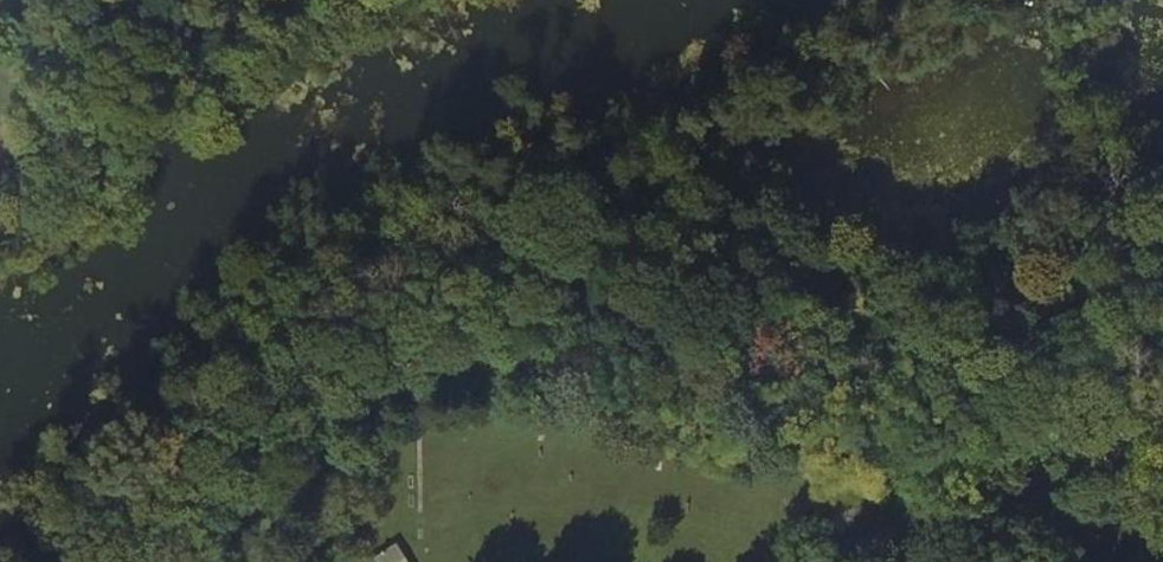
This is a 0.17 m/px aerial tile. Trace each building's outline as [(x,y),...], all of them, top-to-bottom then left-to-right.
[(376,555),(381,561),(412,561),(397,541),(376,555)]
